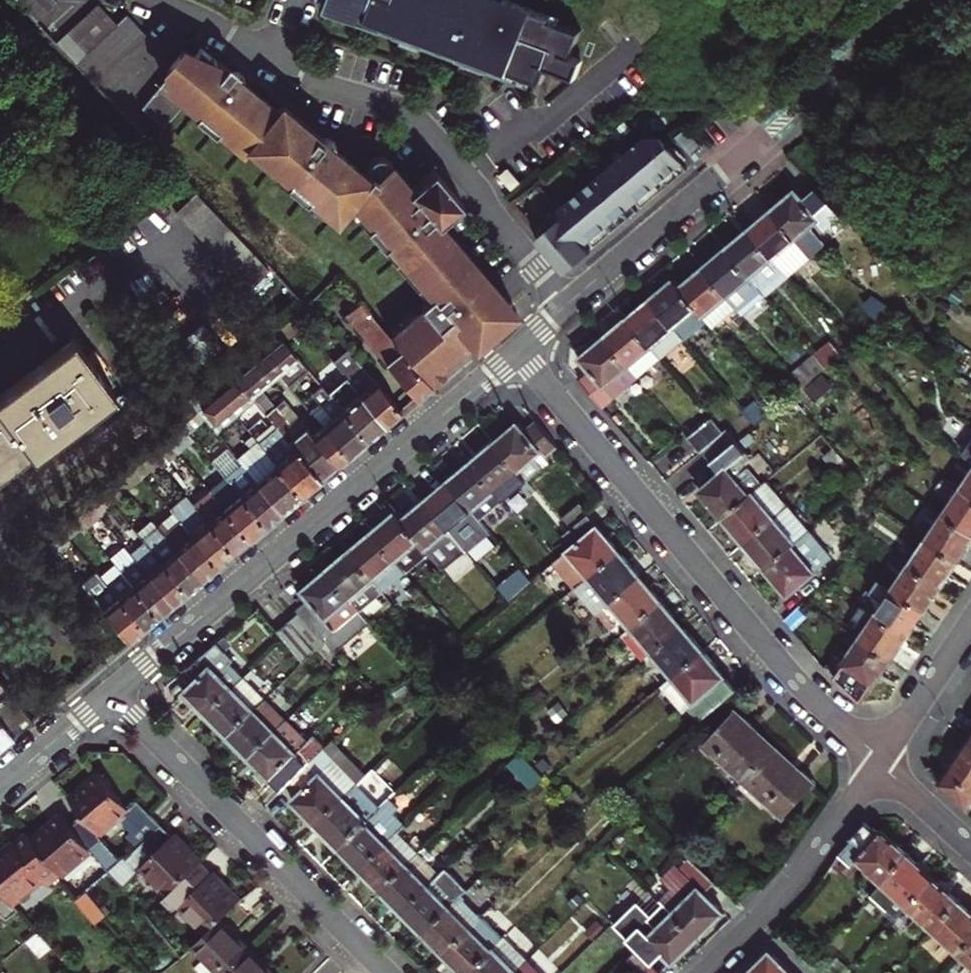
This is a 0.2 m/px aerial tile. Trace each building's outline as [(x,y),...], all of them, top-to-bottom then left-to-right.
[(42,18),(63,0),(25,0),(42,18)] [(330,7),(395,32),(411,38),(413,34),(431,41),(429,45),(466,60),(502,74),(511,78),(513,74),(526,79),(544,86),(550,71),(579,82),(586,65),(574,60),(584,36),(554,24),(555,20),(508,2),(503,0),(333,0),(330,7)] [(104,1),(62,40),(99,79),(150,32),(132,12),(121,20),(104,1)] [(395,32),(393,36),(427,50),(429,45),(431,41),(413,34),(411,38),(395,32)] [(395,338),(436,387),(475,355),(468,347),(474,342),(475,345),(479,341),(478,339),(498,329),(506,326),(517,319),(484,279),(467,257),(440,225),(463,205),(448,187),(435,171),(414,189),(390,160),(389,159),(387,158),(385,157),(382,156),(380,156),(377,157),(375,158),(373,159),(372,161),(371,163),(370,165),(369,167),(369,169),(370,172),(371,174),(371,175),(372,175),(370,177),(337,150),(337,149),(337,148),(338,146),(337,145),(337,144),(336,142),(336,141),(334,140),(333,139),(332,138),(330,138),(328,138),(327,138),(325,139),(291,110),(285,105),(280,110),(247,82),(248,81),(248,79),(248,77),(247,75),(245,73),(243,71),(240,71),(237,71),(235,72),(213,53),(205,46),(198,54),(188,46),(170,68),(173,71),(145,105),(167,124),(187,100),(199,110),(196,114),(216,131),(220,127),(246,149),(251,142),(291,176),(288,179),(310,198),(314,194),(342,218),(351,206),(362,214),(374,228),(372,229),(389,248),(393,245),(437,295),(424,306),(427,310),(395,338)] [(466,60),(464,65),(500,80),(502,74),(466,60)] [(526,79),(513,74),(511,78),(510,79),(518,82),(524,85),(526,79)] [(702,153),(687,135),(677,143),(693,161),(702,153)] [(643,213),(688,175),(663,145),(641,144),(533,238),(567,277),(575,270),(592,256),(586,249),(591,246),(596,252),(616,235),(638,217),(633,211),(638,207),(643,213)] [(521,185),(509,171),(501,178),(513,192),(521,185)] [(276,269),(204,191),(185,210),(254,289),(276,269)] [(790,242),(813,223),(821,231),(839,216),(813,191),(798,204),(790,194),(780,203),(767,214),(790,242)] [(757,222),(745,232),(768,260),(790,242),(767,214),(757,222)] [(824,235),(821,231),(813,223),(790,242),(803,251),(824,235)] [(735,241),(723,251),(746,279),(768,260),(745,232),(735,241)] [(769,261),(780,271),(803,251),(790,242),(768,260),(769,261)] [(746,279),(723,251),(712,260),(700,270),(724,298),(746,279)] [(746,279),(756,290),(780,271),(769,261),(768,260),(746,279)] [(724,298),(700,270),(690,279),(677,290),(694,310),(700,318),(724,298)] [(724,298),(734,310),(756,290),(746,279),(724,298)] [(660,291),(648,302),(671,329),(694,310),(677,290),(671,281),(660,291)] [(881,318),(889,310),(868,296),(863,305),(881,318)] [(395,338),(360,297),(346,309),(423,399),(428,394),(436,387),(395,338)] [(705,323),(710,329),(734,310),(724,298),(700,318),(705,323)] [(638,310),(625,320),(649,348),(671,329),(648,302),(638,310)] [(671,329),(681,341),(705,323),(700,318),(694,310),(671,329)] [(602,341),(635,380),(658,359),(649,348),(625,320),(615,329),(602,341)] [(649,348),(658,359),(681,341),(671,329),(649,348)] [(282,333),(263,350),(268,356),(282,373),(295,362),(302,356),(282,333)] [(589,372),(576,383),(599,411),(635,380),(602,341),(592,349),(579,360),(589,372)] [(31,452),(37,460),(118,397),(76,343),(0,400),(0,476),(31,452)] [(807,383),(835,353),(824,343),(796,373),(807,383)] [(273,382),(282,373),(268,356),(241,379),(255,396),(260,403),(267,397),(262,391),(273,382)] [(292,385),(293,386),(313,370),(308,364),(288,380),(292,385)] [(409,410),(368,365),(362,370),(366,375),(357,383),(367,394),(393,424),(401,417),(409,410)] [(255,396),(241,379),(233,386),(230,382),(218,391),(221,395),(207,408),(221,425),(244,406),(255,396)] [(292,385),(264,407),(271,415),(279,410),(299,393),(293,386),(292,385)] [(373,440),(337,398),(327,386),(321,391),(330,401),(325,405),(337,418),(327,427),(353,458),(363,449),(373,440)] [(393,424),(367,394),(361,399),(350,387),(337,398),(373,440),(381,433),(393,424)] [(353,458),(327,427),(318,435),(303,419),(293,427),(279,410),(271,415),(299,449),(326,480),(338,470),(353,458)] [(699,452),(720,433),(707,418),(687,438),(699,452)] [(505,433),(492,444),(524,482),(545,464),(541,460),(554,448),(535,425),(522,435),(514,425),(505,433)] [(723,430),(720,433),(699,452),(710,464),(734,443),(723,430)] [(326,480),(299,449),(294,455),(274,434),(264,443),(309,495),(316,489),(326,480)] [(250,469),(261,482),(287,513),(296,506),(309,495),(264,443),(255,451),(262,459),(250,469)] [(708,506),(721,520),(749,496),(727,471),(745,455),(734,443),(710,464),(721,476),(699,495),(708,506)] [(500,503),(524,482),(492,444),(479,455),(468,465),(500,503)] [(963,456),(970,462),(970,445),(963,456)] [(456,475),(445,484),(478,522),(500,503),(468,465),(456,475)] [(960,490),(970,497),(970,475),(960,490)] [(287,513),(261,482),(251,491),(240,479),(235,485),(245,496),(271,527),(279,520),(287,513)] [(478,522),(445,484),(435,493),(422,504),(463,552),(466,555),(489,535),(478,522)] [(943,515),(970,534),(970,497),(960,490),(943,515)] [(271,527),(245,496),(234,506),(224,493),(219,498),(255,540),(262,534),(271,527)] [(729,530),(742,545),(774,518),(753,493),(749,496),(721,520),(729,530)] [(202,512),(212,524),(238,555),(246,548),(255,540),(219,498),(202,512)] [(411,513),(400,523),(417,543),(427,555),(441,571),(463,552),(422,504),(411,513)] [(958,562),(966,550),(970,542),(970,534),(943,515),(926,540),(958,562)] [(393,564),(417,543),(400,523),(393,516),(383,525),(369,536),(393,564)] [(585,517),(563,536),(573,547),(595,528),(585,517)] [(774,518),(742,545),(749,554),(763,570),(790,548),(795,543),(774,518)] [(186,525),(196,537),(222,568),(230,561),(238,555),(212,524),(202,532),(194,524),(193,525),(189,521),(186,525)] [(603,537),(595,528),(573,547),(564,555),(585,578),(615,552),(603,537)] [(222,568),(196,537),(187,545),(176,532),(171,537),(207,580),(215,574),(222,568)] [(359,544),(347,555),(371,583),(380,593),(382,594),(404,576),(393,564),(369,536),(359,544)] [(207,580),(171,537),(156,550),(193,593),(200,587),(207,580)] [(949,575),(958,562),(926,540),(910,565),(941,587),(949,575)] [(404,576),(427,555),(417,543),(393,564),(404,576)] [(790,548),(763,570),(776,585),(787,598),(813,575),(790,548)] [(178,605),(142,562),(131,550),(117,562),(127,574),(164,617),(172,611),(178,605)] [(193,593),(156,550),(142,562),(178,605),(186,598),(193,593)] [(585,578),(605,602),(636,577),(625,563),(615,552),(585,578)] [(371,583),(347,555),(337,563),(325,574),(349,603),(371,583)] [(893,591),(924,612),(934,597),(941,587),(910,565),(893,591)] [(164,617),(127,574),(121,580),(132,592),(123,600),(149,630),(157,623),(164,617)] [(357,613),(349,603),(325,574),(314,583),(301,594),(308,601),(297,610),(300,613),(335,654),(369,626),(357,613)] [(605,602),(626,629),(658,602),(647,589),(636,577),(605,602)] [(357,613),(380,593),(371,583),(349,603),(357,613)] [(149,630),(123,600),(112,587),(96,600),(132,644),(142,636),(149,630)] [(893,591),(876,616),(907,637),(916,625),(924,612),(893,591)] [(626,629),(605,602),(597,609),(618,635),(626,629)] [(639,661),(648,653),(679,627),(666,613),(658,602),(626,629),(618,635),(639,661)] [(300,613),(289,623),(313,653),(334,674),(343,664),(335,654),(300,613)] [(907,637),(876,616),(859,641),(890,662),(899,649),(907,637)] [(313,653),(289,623),(286,626),(277,634),(301,663),(313,653)] [(679,627),(648,653),(668,676),(699,651),(687,637),(679,627)] [(890,662),(859,641),(843,665),(874,686),(883,673),(890,662)] [(219,644),(184,673),(194,685),(184,694),(194,704),(206,716),(233,690),(211,667),(225,653),(226,653),(219,644)] [(699,651),(668,676),(692,706),(722,679),(706,660),(699,651)] [(323,750),(327,746),(313,732),(308,737),(225,653),(211,667),(233,690),(254,711),(276,733),(297,755),(305,747),(315,757),(323,750)] [(703,718),(736,689),(725,676),(722,679),(692,706),(703,718)] [(8,689),(0,679),(0,696),(8,689)] [(227,738),(254,711),(233,690),(206,716),(215,726),(227,738)] [(18,739),(29,731),(38,723),(14,695),(0,706),(0,718),(18,739)] [(748,733),(754,726),(736,709),(703,744),(743,782),(770,753),(748,733)] [(249,760),(276,733),(254,711),(227,738),(239,750),(249,760)] [(8,748),(18,739),(0,718),(0,755),(8,748)] [(776,747),(754,726),(748,733),(770,753),(776,747)] [(276,733),(249,760),(259,769),(270,780),(281,770),(291,781),(315,757),(305,747),(297,755),(276,733)] [(958,758),(940,784),(969,810),(970,807),(970,738),(958,758)] [(776,747),(770,753),(792,773),(798,767),(776,747)] [(345,772),(323,750),(315,757),(291,781),(304,794),(295,804),(303,812),(316,826),(346,797),(334,784),(345,772)] [(792,773),(770,753),(743,782),(783,818),(816,783),(798,767),(792,773)] [(368,820),(380,808),(345,772),(334,784),(346,797),(368,820)] [(130,857),(133,860),(165,826),(144,803),(135,810),(128,802),(103,774),(74,799),(88,816),(127,860),(130,857)] [(328,837),(339,849),(365,824),(368,820),(346,797),(316,826),(328,837)] [(365,824),(386,845),(397,834),(384,821),(389,816),(380,808),(368,820),(365,824)] [(127,860),(88,816),(78,824),(67,813),(55,823),(36,840),(67,876),(96,852),(114,873),(127,860)] [(883,883),(909,855),(898,845),(882,830),(880,833),(876,827),(875,828),(868,821),(853,836),(854,838),(842,852),(837,860),(850,872),(860,861),(883,883)] [(361,871),(386,845),(365,824),(339,849),(349,859),(361,871)] [(204,865),(207,862),(190,845),(180,835),(177,838),(165,826),(133,860),(130,857),(127,860),(114,873),(127,888),(147,868),(173,895),(204,865)] [(386,845),(407,867),(419,855),(397,834),(386,845)] [(19,904),(49,879),(55,886),(67,876),(36,840),(34,836),(23,846),(20,842),(4,856),(0,860),(0,882),(19,904)] [(382,892),(407,867),(386,845),(361,871),(371,881),(382,892)] [(687,854),(676,865),(682,870),(692,859),(687,854)] [(407,867),(429,888),(440,877),(419,855),(407,867)] [(909,906),(934,878),(923,867),(909,855),(883,883),(909,906)] [(673,914),(699,940),(714,925),(725,914),(705,895),(717,884),(692,859),(682,870),(676,865),(662,880),(673,890),(661,902),(664,905),(673,914)] [(184,907),(212,936),(226,925),(237,915),(248,905),(226,883),(218,873),(215,877),(204,865),(173,895),(165,902),(176,914),(184,907)] [(407,867),(382,892),(393,903),(403,913),(429,888),(407,867)] [(461,897),(469,890),(448,869),(440,877),(429,888),(450,909),(461,897)] [(909,906),(935,930),(961,902),(950,892),(934,878),(909,906)] [(26,912),(19,904),(0,882),(0,920),(7,914),(13,923),(26,912)] [(424,934),(450,909),(429,888),(403,913),(413,923),(424,934)] [(107,911),(91,893),(81,901),(98,920),(107,911)] [(482,918),(461,897),(450,909),(470,930),(482,918)] [(935,930),(961,953),(970,942),(970,911),(961,902),(935,930)] [(633,922),(622,933),(643,954),(645,956),(657,944),(676,963),(689,950),(699,940),(673,914),(664,905),(646,921),(656,931),(650,938),(633,922)] [(470,930),(450,909),(424,934),(435,945),(446,956),(470,930)] [(470,930),(492,952),(504,940),(482,918),(470,930)] [(212,936),(193,951),(210,966),(203,972),(235,972),(255,954),(238,937),(226,925),(212,936)] [(470,930),(446,956),(456,967),(463,972),(471,972),(492,952),(470,930)] [(527,963),(504,940),(492,952),(471,972),(517,972),(527,963)] [(961,953),(970,963),(970,942),(961,953)] [(235,972),(274,972),(268,966),(255,954),(235,972)] [(643,954),(631,965),(639,972),(662,972),(645,956),(643,954)] [(754,972),(789,972),(772,955),(763,963),(754,972)] [(529,961),(527,963),(517,972),(541,972),(529,961)]
